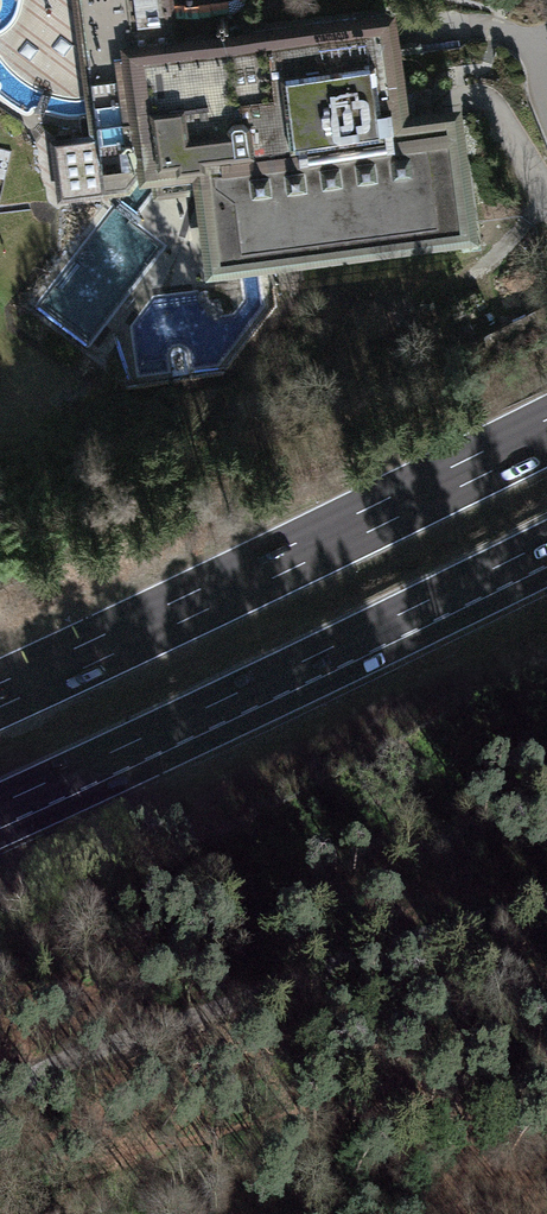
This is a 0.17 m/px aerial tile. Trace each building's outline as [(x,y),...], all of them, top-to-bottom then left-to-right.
[(479,252),(464,112),(404,118),(396,37),(392,6),(306,15),(214,25),(212,0),(74,0),(86,116),(88,132),(90,144),(55,148),(59,203),(126,196),(132,191),(144,190),(144,205),(167,203),(193,202),(201,281),(479,252)]
